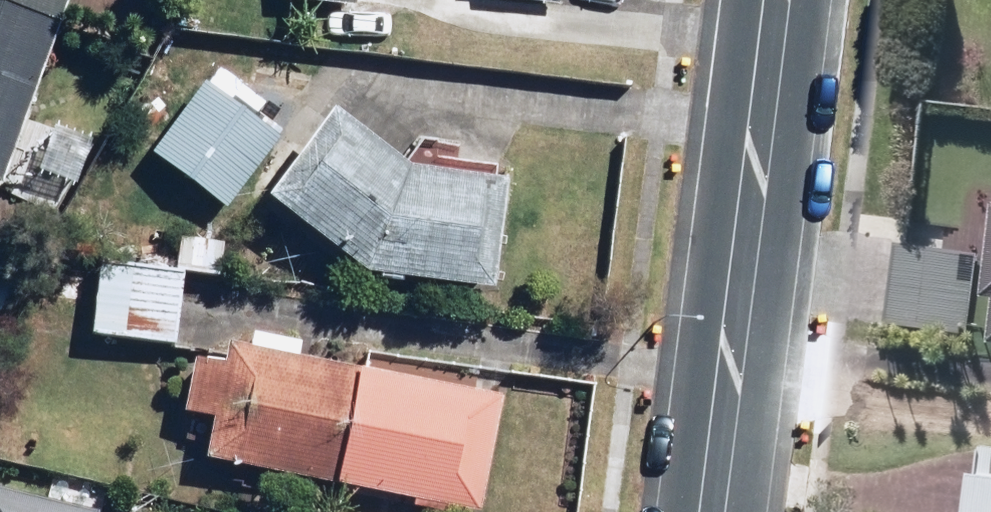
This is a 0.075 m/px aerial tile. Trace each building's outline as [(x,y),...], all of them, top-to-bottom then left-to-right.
[(1,178),(66,0),(0,0),(0,178),(1,178)] [(322,90),(247,198),(367,282),(509,296),(522,166),(416,155),(322,90)] [(93,144),(38,123),(10,193),(65,215),(93,144)] [(990,200),(981,353),(990,353),(990,200)] [(980,250),(894,240),(884,327),(970,338),(980,250)] [(104,253),(95,335),(185,345),(193,262),(104,253)] [(234,338),(230,362),(203,357),(192,411),(219,417),(211,459),(481,511),(505,391),(234,338)] [(972,444),(966,511),(990,511),(990,446),(972,444)] [(99,510),(0,487),(0,511),(98,511),(99,510)]
